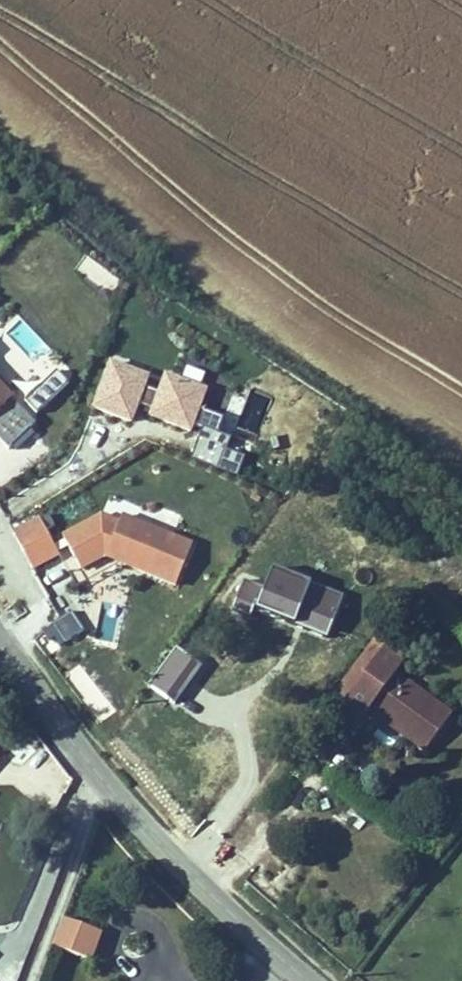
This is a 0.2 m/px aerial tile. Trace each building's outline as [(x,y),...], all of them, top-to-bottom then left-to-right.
[(73,269),(111,295),(121,280),(84,255),(73,269)] [(14,316),(0,330),(0,371),(41,411),(76,375),(14,316)] [(200,409),(208,387),(158,370),(156,375),(107,359),(90,409),(137,424),(140,412),(215,437),(222,416),(200,409)] [(13,393),(0,379),(0,405),(13,393)] [(0,409),(0,438),(12,451),(39,427),(12,398),(0,409)] [(132,509),(109,549),(174,587),(197,547),(132,509)] [(266,569),(251,610),(323,635),(338,594),(266,569)] [(174,645),(146,684),(174,704),(202,665),(174,645)] [(362,721),(367,716),(421,760),(449,726),(394,682),(402,672),(384,657),(344,706),(362,721)] [(61,916),(51,946),(93,960),(103,930),(61,916)]
